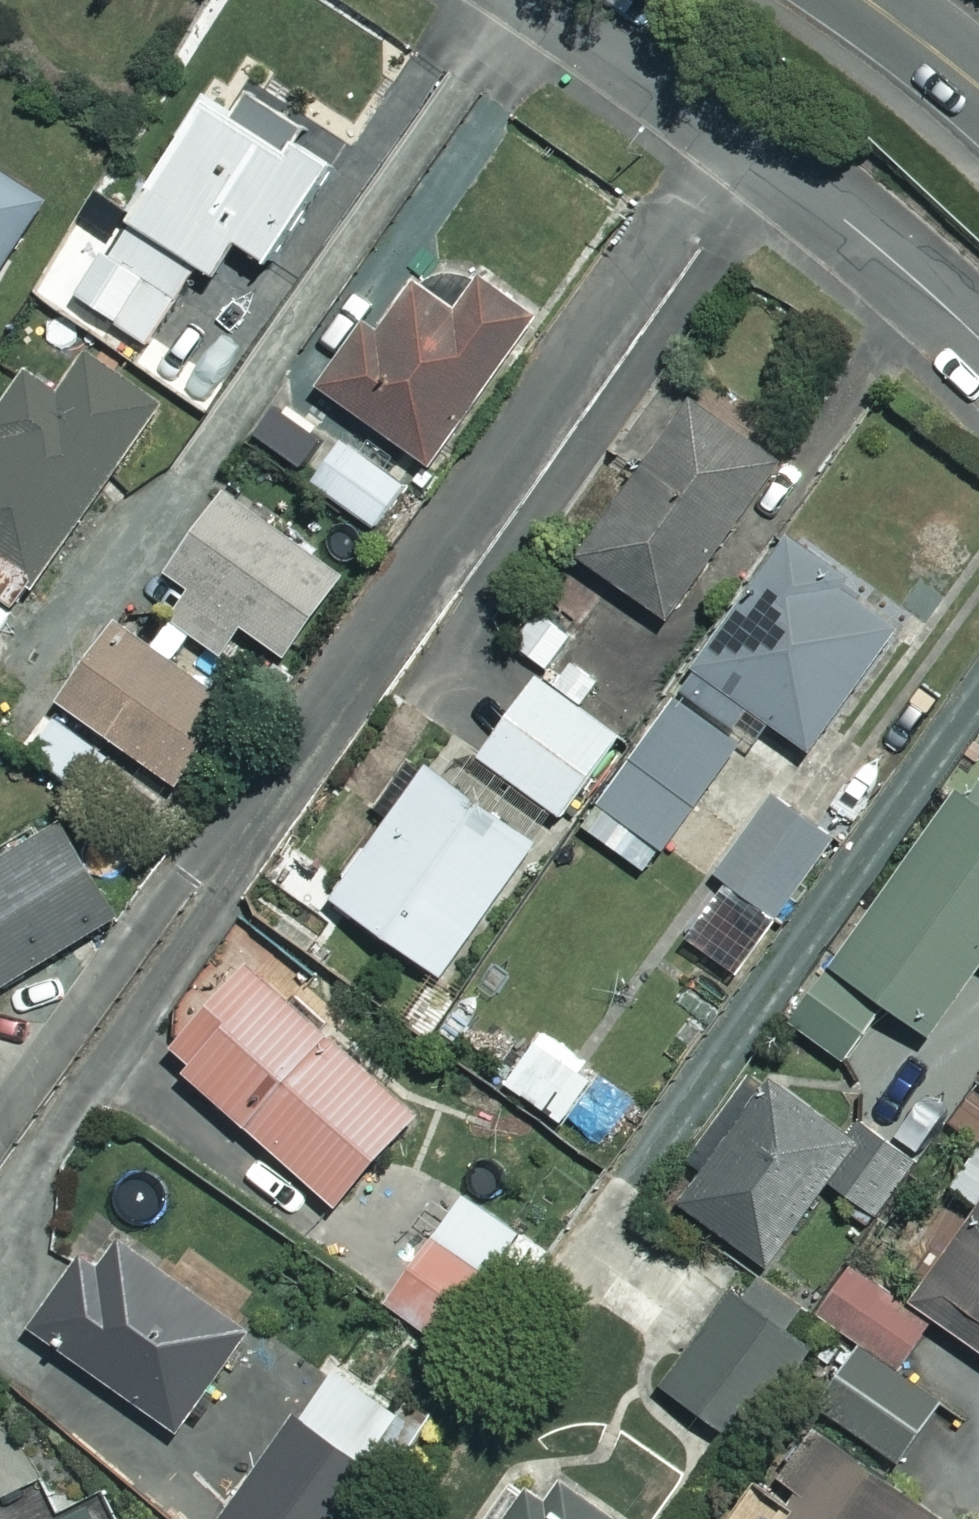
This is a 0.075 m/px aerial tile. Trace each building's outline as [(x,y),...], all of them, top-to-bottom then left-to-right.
[(311,137),(260,100),(239,129),(221,115),(83,304),(147,351),(203,275),(220,287),(245,253),(274,275),(340,185),(298,154),(311,137)] [(50,210),(0,179),(0,290),(50,210)] [(542,327),(484,285),(461,317),(422,290),(410,307),(396,296),(324,396),(435,476),(542,327)] [(91,365),(62,406),(30,383),(0,425),(0,448),(3,450),(0,455),(0,604),(21,619),(165,418),(91,365)] [(788,482),(694,415),(585,568),(679,635),(788,482)] [(412,494),(349,448),(318,491),(381,537),(412,494)] [(353,588),(236,499),(174,582),(198,600),(178,627),(228,665),(249,636),(292,668),(353,588)] [(912,630),(794,548),(691,696),(745,734),(754,720),(818,765),(912,630)] [(578,638),(544,614),(518,652),(552,676),(578,638)] [(242,717),(124,631),(65,712),(183,798),(242,717)] [(627,747),(543,688),(485,770),(569,829),(627,747)] [(743,753),(678,708),(589,835),(653,880),(743,753)] [(115,768),(63,727),(36,761),(88,802),(115,768)] [(540,855),(418,766),(384,813),(398,823),(336,909),(445,987),(540,855)] [(892,1014),(931,1045),(978,985),(978,793),(838,971),(892,1014)] [(836,849),(775,807),(722,885),(745,901),(674,1006),(712,1031),(836,849)] [(73,829),(0,873),(0,995),(127,918),(73,829)] [(244,937),(170,1020),(192,1039),(169,1065),(342,1218),(423,1126),(260,982),(276,964),(244,937)] [(892,1014),(838,971),(793,1027),(847,1070),(892,1014)] [(850,1147),(763,1089),(682,1211),(778,1275),(834,1190),(876,1219),(910,1168),(859,1134),(850,1147)] [(957,1196),(978,1212),(978,1165),(957,1196)] [(425,1233),(441,1245),(391,1310),(468,1368),(547,1264),(454,1194),(425,1233)] [(918,1315),(978,1357),(978,1226),(918,1315)] [(256,1341),(125,1248),(104,1277),(88,1265),(36,1339),(184,1443),(256,1341)] [(934,1333),(855,1277),(824,1321),(868,1352),(825,1414),(903,1469),(943,1412),(900,1382),(934,1333)] [(814,1361),(738,1301),(665,1392),(741,1453),(814,1361)] [(340,1369),(233,1518),(369,1518),(394,1484),(364,1463),(400,1412),(340,1369)] [(808,1504),(798,1518),(937,1518),(817,1444),(787,1491),(808,1504)] [(536,1471),(500,1518),(600,1518),(536,1471)] [(13,1509),(0,1515),(0,1518),(18,1518),(13,1509)]
